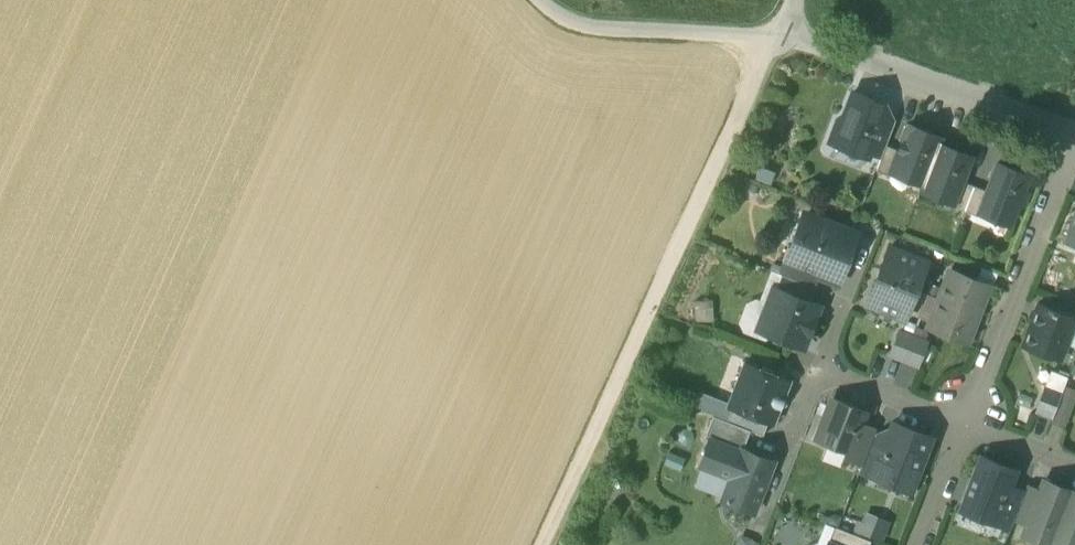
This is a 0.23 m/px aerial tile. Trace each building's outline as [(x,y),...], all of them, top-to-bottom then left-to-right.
[(882,103),(854,92),(844,119),(843,119),(837,120),(833,130),(836,136),(837,136),(834,144),(865,156),(866,152),(868,153),(882,117),(885,110),(882,103)] [(882,117),(868,153),(881,158),(886,145),(895,122),(882,117)] [(941,137),(908,124),(898,150),(889,172),(890,172),(922,184),(938,143),(939,143),(941,137)] [(939,143),(938,143),(922,184),(919,190),(953,203),(962,181),(971,156),(939,143)] [(881,158),(876,171),(888,176),(890,172),(889,172),(898,150),(886,145),(881,158)] [(1029,175),(997,163),(986,190),(978,213),(1010,225),(1029,175)] [(974,186),(962,181),(953,203),(951,206),(964,211),(974,186)] [(974,186),(964,211),(977,216),(978,213),(986,190),(974,186)] [(856,234),(805,214),(792,248),(792,250),(821,261),(821,262),(842,270),(856,234)] [(1064,244),(1074,248),(1074,214),(1064,244)] [(821,261),(792,250),(792,248),(788,246),(778,273),(811,286),(821,262),(821,261)] [(926,260),(889,246),(867,304),(904,318),(926,260)] [(988,284),(951,270),(940,299),(977,313),(988,284)] [(811,286),(781,275),(776,289),(795,296),(812,303),(818,288),(811,286)] [(776,289),(773,288),(757,329),(770,334),(770,336),(773,342),(780,344),(786,342),(786,340),(803,347),(808,333),(810,334),(811,332),(809,331),(813,321),(815,322),(816,320),(814,319),(819,305),(812,303),(776,289)] [(977,313),(940,299),(929,328),(966,342),(977,313)] [(1074,318),(1039,304),(1024,345),(1044,353),(1046,358),(1055,361),(1064,358),(1067,349),(1065,344),(1074,318)] [(899,330),(890,355),(902,360),(912,335),(899,330)] [(772,370),(764,367),(758,369),(743,363),(727,405),(733,407),(768,421),(774,423),(779,409),(780,409),(785,397),(784,396),(790,381),(774,375),(772,370)] [(1062,393),(1045,387),(1036,411),(1052,418),(1062,393)] [(719,404),(699,396),(695,407),(715,415),(719,404)] [(863,411),(833,399),(823,426),(818,428),(815,436),(818,442),(826,445),(831,443),(846,450),(848,450),(858,422),(859,422),(863,411)] [(768,421),(733,407),(727,422),(750,430),(763,435),(768,421)] [(727,422),(713,416),(704,438),(709,440),(710,439),(742,451),(750,430),(727,422)] [(858,422),(848,450),(846,450),(843,457),(861,464),(862,464),(873,435),(876,429),(859,422),(858,422)] [(894,423),(888,441),(874,477),(896,485),(900,475),(905,473),(910,475),(916,472),(929,436),(894,423)] [(873,435),(862,464),(861,464),(859,471),(874,477),(888,441),(873,435)] [(742,451),(710,439),(709,440),(700,465),(730,477),(721,500),(753,513),(773,461),(771,460),(771,462),(742,451)] [(1016,470),(981,456),(960,510),(995,523),(1009,486),(1016,470)] [(1026,526),(1023,534),(1050,544),(1070,491),(1043,481),(1040,489),(1026,526)] [(1040,489),(1027,484),(1024,492),(1013,521),(1026,526),(1040,489)] [(1009,486),(995,523),(1010,529),(1013,521),(1024,492),(1009,486)] [(1050,544),(1051,544),(1074,544),(1074,493),(1070,491),(1050,544)] [(855,530),(883,541),(891,520),(863,509),(855,530)] [(833,527),(826,544),(827,544),(829,544),(831,544),(869,544),(870,541),(833,527)]
